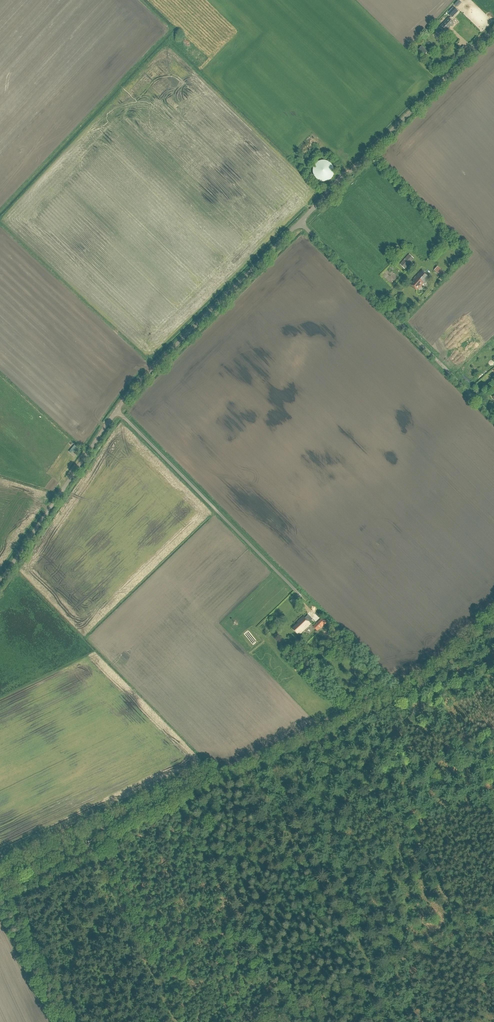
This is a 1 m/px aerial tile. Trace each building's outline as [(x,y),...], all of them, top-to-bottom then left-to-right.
[(454,6),(448,13),(452,18),(459,11),(454,6)] [(452,27),(454,24),(449,18),(435,32),(440,36),(441,35),(442,36),(445,33),(449,29),(451,26),(452,27)] [(428,52),(422,46),(419,49),(425,55),(428,52)] [(326,160),(324,160),(322,160),(321,160),(319,161),(317,162),(316,163),(315,165),(314,167),(314,168),(314,170),(314,172),(314,174),(315,175),(316,177),(317,178),(319,179),(321,180),(322,181),(324,181),(326,181),(328,180),(329,179),(331,178),(332,177),(333,175),(334,174),(335,172),(335,170),(335,168),(334,167),(333,165),(332,163),(331,162),(329,161),(328,160),(326,160)] [(405,269),(414,259),(410,255),(400,265),(405,269)] [(445,280),(448,276),(438,267),(435,271),(445,280)] [(424,284),(430,277),(422,270),(413,279),(414,281),(411,285),(416,290),(423,283),(424,284)] [(77,454),(81,450),(75,445),(71,450),(77,454)] [(299,635),(311,623),(304,616),(298,622),(299,622),(293,629),(299,635)] [(318,632),(327,623),(323,618),(314,627),(318,632)]
